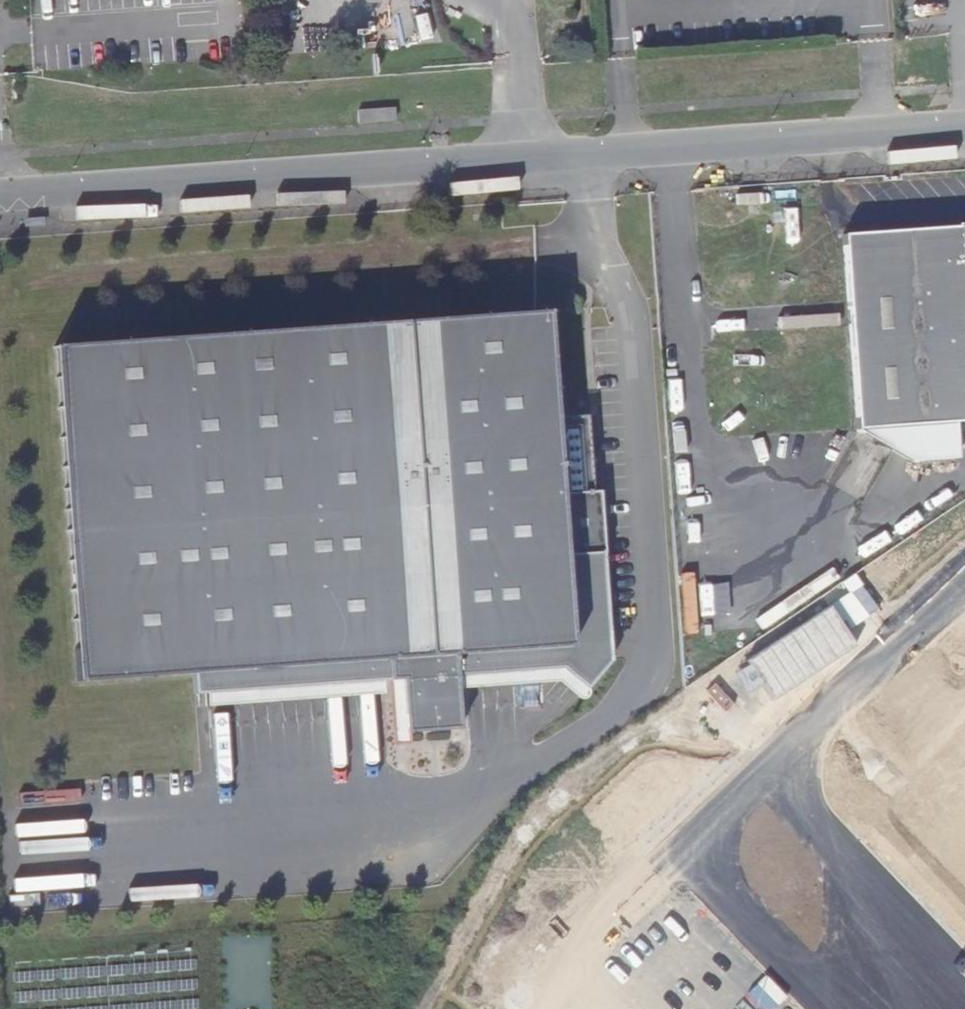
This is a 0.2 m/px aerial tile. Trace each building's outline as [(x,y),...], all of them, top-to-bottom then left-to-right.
[(401,105),(365,108),(366,121),(402,118),(401,105)] [(964,425),(964,225),(948,226),(949,232),(846,240),(862,433),(964,425)] [(544,314),(57,350),(78,650),(74,651),(76,683),(193,673),(196,693),(392,678),(393,689),(405,688),(408,731),(463,726),(458,673),(563,666),(589,687),(613,662),(601,490),(595,490),(589,414),(551,417),(544,314)]
